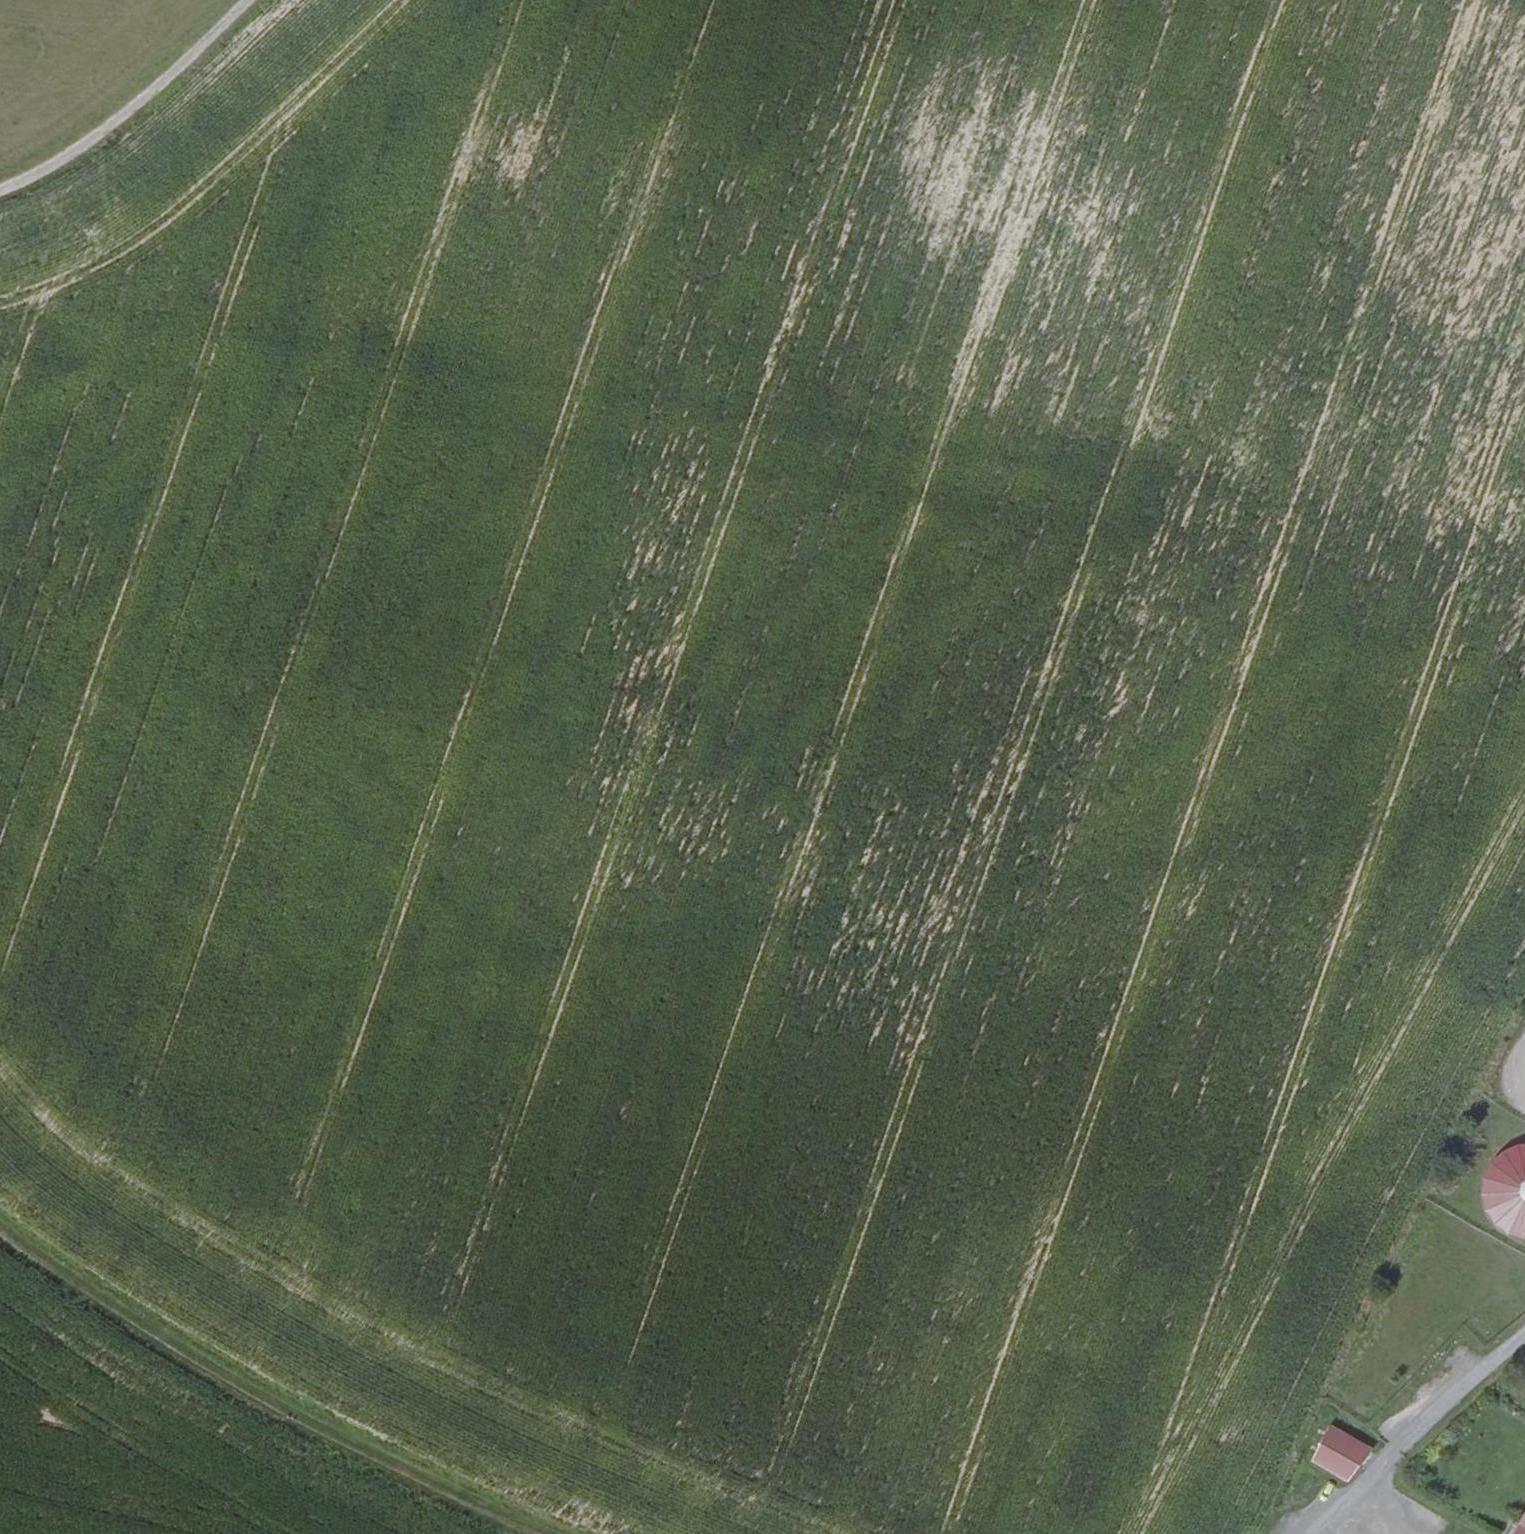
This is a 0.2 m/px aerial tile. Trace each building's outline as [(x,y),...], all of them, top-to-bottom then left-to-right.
[(1477,1163),(1503,1245),(1524,1238),(1524,1148),(1477,1163)] [(1336,1441),(1320,1473),(1365,1495),(1381,1463),(1336,1441)]
